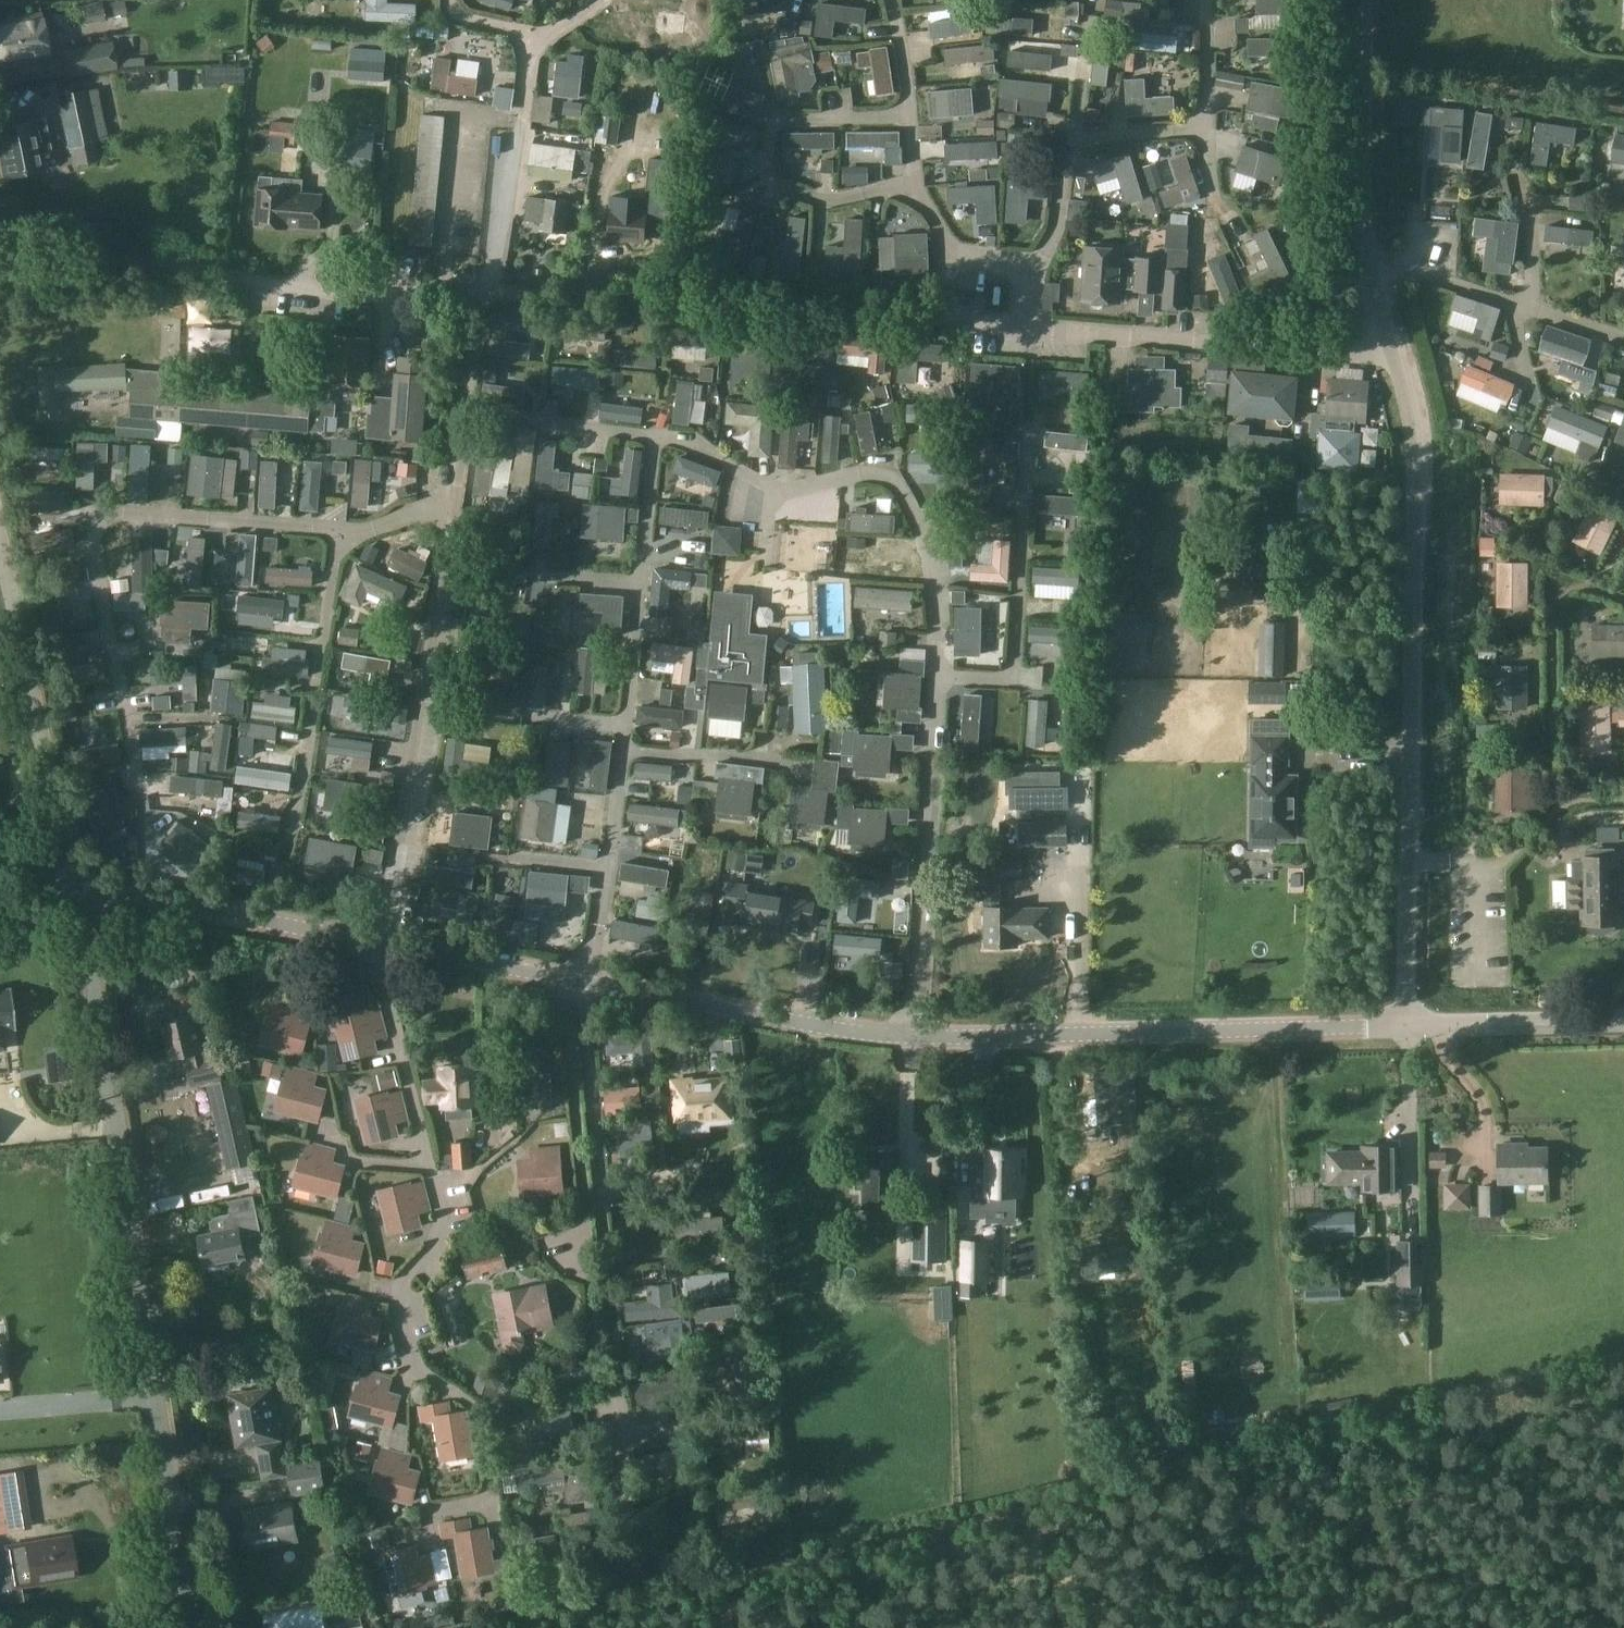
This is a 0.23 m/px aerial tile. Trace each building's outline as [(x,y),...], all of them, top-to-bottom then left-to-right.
[(366,20),(414,21),(414,6),(386,6),(386,0),(366,0),(366,20)] [(509,11),(513,0),(480,0),(509,11)] [(1005,1),(989,0),(986,33),(1032,36),(1033,21),(1004,18),(1005,1)] [(1302,0),(1260,0),(1260,17),(1290,17),(1290,30),(1302,30),(1302,0)] [(123,1),(110,3),(113,17),(126,15),(123,1)] [(1121,21),(1120,29),(1133,31),(1134,24),(1137,24),(1137,21),(1140,21),(1142,4),(1123,2),(1121,21)] [(1065,3),(1065,16),(1079,17),(1079,15),(1080,4),(1080,3),(1065,3)] [(817,37),(833,39),(835,21),(863,25),(864,9),(821,4),(817,37)] [(951,22),(929,24),(931,39),(973,35),(970,11),(950,13),(951,22)] [(0,22),(0,66),(48,58),(40,15),(0,22)] [(1235,19),(1235,34),(1250,34),(1250,29),(1250,20),(1250,19),(1235,19)] [(801,20),(800,35),(811,36),(813,22),(801,20)] [(1173,37),(1174,28),(1138,24),(1136,48),(1176,53),(1177,38),(1173,37)] [(1614,24),(1614,41),(1623,42),(1623,24),(1614,24)] [(781,27),(742,35),(745,47),(784,39),(781,27)] [(1299,40),(1250,40),(1250,57),(1272,57),(1272,70),(1294,70),(1294,56),(1299,56),(1299,40)] [(67,51),(71,76),(115,69),(111,43),(67,51)] [(809,45),(771,52),(781,98),(798,95),(797,93),(810,91),(816,82),(812,62),(809,45)] [(1061,50),(1061,56),(1078,58),(1079,46),(1077,46),(1062,45),(1061,50)] [(350,61),(349,80),(384,82),(385,63),(385,61),(386,50),(351,48),(350,61)] [(857,54),(859,69),(873,67),(877,97),(894,94),(887,48),(870,50),(870,52),(857,54)] [(1118,59),(1117,68),(1125,69),(1127,54),(1127,51),(1119,50),(1118,59)] [(850,51),(837,52),(837,53),(838,65),(838,67),(852,66),(850,51)] [(727,52),(715,61),(723,72),(735,63),(727,52)] [(830,53),(820,55),(824,73),(834,71),(830,53)] [(567,63),(557,62),(553,97),(578,99),(582,56),(568,54),(567,63)] [(1132,72),(1134,54),(1127,54),(1125,69),(1125,71),(1132,72)] [(435,58),(432,77),(430,91),(475,97),(477,86),(478,80),(477,80),(456,77),(456,72),(450,71),(451,63),(451,60),(435,58)] [(1290,72),(1288,85),(1301,87),(1303,74),(1290,72)] [(182,92),(182,75),(168,75),(169,93),(182,92)] [(1000,80),(999,97),(1007,98),(1008,98),(1007,111),(1017,112),(1018,99),(1048,102),(1050,102),(1052,85),(1000,80)] [(1144,81),(1126,82),(1127,118),(1174,116),(1173,98),(1145,99),(1144,81)] [(1300,93),(1254,84),(1249,110),(1255,112),(1284,116),(1295,119),(1300,93)] [(756,119),(763,96),(725,85),(718,108),(756,119)] [(929,93),(931,119),(974,116),(972,90),(929,93)] [(94,142),(83,91),(59,97),(70,147),(94,142)] [(999,109),(1008,110),(1008,98),(1007,98),(999,97),(999,109)] [(1086,115),(1085,122),(1099,123),(1100,110),(1087,108),(1086,115)] [(1431,108),(1429,126),(1443,127),(1441,159),(1443,159),(1442,161),(1457,162),(1457,160),(1459,160),(1463,111),(1431,108)] [(530,137),(549,138),(551,111),(532,110),(530,137)] [(1001,114),(1000,128),(1014,129),(1015,115),(1001,114)] [(421,115),(408,246),(432,247),(444,117),(421,115)] [(1506,117),(1505,129),(1522,131),(1524,119),(1506,117)] [(4,181),(46,172),(42,154),(52,152),(45,119),(0,128),(0,163),(4,181)] [(706,120),(695,158),(712,164),(718,145),(744,153),(750,134),(706,120)] [(289,143),(304,145),(306,124),(270,121),(268,136),(290,138),(289,143)] [(977,121),(977,135),(994,135),(994,121),(977,121)] [(1535,123),(1529,164),(1545,167),(1548,143),(1572,146),(1575,129),(1535,123)] [(332,129),(329,171),(354,173),(355,172),(370,173),(374,132),(355,130),(337,129),(332,129)] [(899,133),(847,133),(847,149),(886,149),(886,165),(902,165),(902,149),(899,149),(899,133)] [(1019,135),(1018,144),(1032,145),(1033,136),(1019,135)] [(1623,165),(1623,138),(1614,137),(1610,162),(1623,165)] [(586,174),(588,151),(531,144),(527,176),(571,182),(572,173),(586,174)] [(1286,160),(1245,147),(1237,172),(1278,185),(1286,160)] [(1296,150),(1292,162),(1307,167),(1311,154),(1296,150)] [(1127,205),(1143,200),(1129,156),(1093,167),(1098,185),(1119,179),(1127,205)] [(1167,208),(1200,196),(1187,159),(1172,164),(1180,186),(1161,193),(1167,208)] [(823,167),(822,173),(833,174),(834,161),(823,161),(823,167)] [(1156,164),(1143,168),(1147,179),(1160,175),(1156,164)] [(988,168),(987,170),(987,180),(1001,179),(1000,167),(997,167),(988,168)] [(868,169),(843,168),(843,184),(868,185),(868,169)] [(1007,200),(1006,223),(1026,224),(1028,199),(1043,200),(1044,183),(1045,173),(1020,172),(1020,182),(1008,181),(1007,200)] [(257,190),(258,190),(255,226),(287,228),(289,192),(271,191),(272,178),(259,177),(257,190)] [(994,187),(948,190),(949,205),(977,203),(977,204),(978,225),(996,224),(994,187)] [(289,192),(287,228),(319,231),(320,195),(300,193),(289,192)] [(1570,195),(1568,210),(1584,212),(1586,197),(1570,195)] [(647,199),(612,196),(608,239),(644,242),(647,199)] [(570,204),(542,200),(542,199),(526,197),(523,221),(539,223),(539,230),(566,234),(568,222),(579,223),(581,208),(570,207),(570,204)] [(1082,217),(1084,202),(1079,202),(1069,200),(1069,204),(1067,220),(1082,222),(1082,217)] [(715,258),(742,265),(756,214),(741,210),(735,232),(723,229),(715,258)] [(1170,225),(1187,226),(1188,216),(1170,215),(1170,225)] [(799,281),(806,220),(790,219),(786,251),(776,250),(773,278),(799,281)] [(1517,224),(1475,219),(1473,235),(1498,238),(1495,263),(1512,265),(1517,224)] [(845,248),(828,248),(827,266),(861,268),(863,221),(847,220),(845,248)] [(1395,222),(1394,235),(1405,235),(1405,222),(1395,222)] [(992,226),(979,227),(979,238),(987,237),(992,237),(992,226)] [(1268,268),(1249,277),(1258,294),(1290,278),(1268,233),(1254,240),(1268,268)] [(927,235),(896,237),(898,276),(928,275),(927,235)] [(987,237),(986,246),(997,247),(998,238),(992,237),(987,237)] [(568,239),(567,251),(578,252),(580,241),(568,239)] [(1083,249),(1080,301),(1117,303),(1118,284),(1134,285),(1134,291),(1137,291),(1157,292),(1157,291),(1160,291),(1163,291),(1163,307),(1166,307),(1180,308),(1183,308),(1187,252),(1168,250),(1167,262),(1165,262),(1162,262),(1159,261),(1135,259),(1135,264),(1119,263),(1120,251),(1083,249)] [(1586,260),(1585,272),(1596,273),(1597,261),(1586,260)] [(705,262),(702,274),(712,276),(715,265),(713,264),(708,263),(705,262)] [(750,264),(748,278),(761,280),(764,280),(766,267),(750,264)] [(868,268),(867,282),(882,283),(883,270),(883,269),(880,269),(868,268)] [(812,269),(811,279),(825,280),(825,270),(812,269)] [(1053,310),(1054,285),(1044,284),(1043,310),(1053,310)] [(160,307),(175,309),(176,297),(161,295),(160,307)] [(1499,310),(1453,296),(1449,310),(1478,319),(1472,337),(1489,343),(1499,310)] [(413,319),(421,323),(431,308),(423,303),(413,319)] [(489,340),(487,354),(528,359),(530,345),(505,342),(504,342),(507,323),(493,321),(491,340),(489,340)] [(533,323),(531,338),(547,340),(549,325),(533,323)] [(616,335),(628,336),(628,326),(617,325),(616,335)] [(1590,341),(1547,327),(1539,353),(1582,367),(1590,341)] [(830,336),(817,334),(816,342),(815,347),(829,348),(830,336)] [(331,336),(328,385),(337,386),(335,401),(359,402),(360,386),(365,386),(368,339),(331,336)] [(839,336),(837,355),(870,358),(869,375),(884,377),(887,340),(839,336)] [(900,359),(898,383),(916,384),(918,361),(943,363),(945,346),(900,342),(899,359),(900,359)] [(1494,343),(1490,357),(1504,362),(1509,348),(1494,343)] [(1210,355),(1206,395),(1224,396),(1226,381),(1228,357),(1210,355)] [(421,441),(426,359),(397,357),(394,400),(378,399),(377,416),(369,416),(368,438),(421,441)] [(499,359),(485,357),(483,370),(497,373),(499,359)] [(1230,357),(1227,381),(1235,382),(1232,409),(1256,412),(1259,416),(1276,418),(1276,422),(1280,426),(1289,427),(1293,424),(1293,419),(1288,415),(1291,381),(1263,379),(1265,360),(1263,360),(1230,357)] [(1479,357),(1475,365),(1490,371),(1493,363),(1479,357)] [(768,362),(758,362),(757,375),(771,376),(771,363),(768,362)] [(822,385),(824,367),(776,362),(774,379),(822,385)] [(55,368),(37,369),(40,421),(58,420),(56,392),(126,388),(127,392),(130,392),(129,418),(154,419),(154,421),(180,423),(308,432),(308,431),(324,432),(325,417),(334,418),(335,406),(310,404),(311,394),(308,394),(307,400),(160,389),(161,383),(161,372),(126,368),(125,364),(55,368)] [(973,365),(970,402),(989,404),(990,383),(1018,385),(1020,368),(973,365)] [(1119,386),(1119,389),(1118,411),(1153,412),(1153,407),(1180,407),(1180,389),(1164,388),(1164,370),(1127,369),(1127,386),(1119,386)] [(1583,393),(1590,373),(1577,369),(1571,389),(1583,393)] [(1041,385),(1072,387),(1072,398),(1088,398),(1089,373),(1042,370),(1041,385)] [(1312,414),(1310,437),(1320,438),(1318,467),(1334,468),(1335,446),(1351,447),(1352,436),(1358,436),(1364,436),(1367,381),(1328,379),(1326,404),(1321,404),(1320,415),(1312,414)] [(679,381),(673,423),(688,425),(689,424),(692,400),(698,401),(699,392),(693,391),(694,383),(679,381)] [(1455,408),(1505,424),(1513,398),(1463,382),(1455,408)] [(767,383),(766,400),(778,401),(779,384),(767,383)] [(1599,384),(1596,396),(1614,401),(1617,389),(1599,384)] [(951,385),(937,390),(942,403),(956,399),(951,385)] [(876,403),(889,399),(885,386),(873,390),(876,403)] [(787,388),(785,407),(798,408),(800,389),(787,388)] [(599,403),(600,392),(551,390),(550,401),(599,403)] [(817,390),(815,407),(828,409),(829,391),(817,390)] [(1598,403),(1594,414),(1609,420),(1612,421),(1616,409),(1598,403)] [(768,456),(772,409),(729,405),(728,423),(753,425),(751,455),(768,456)] [(894,405),(882,407),(882,409),(885,423),(897,421),(894,405)] [(1607,427),(1556,406),(1547,428),(1548,428),(1580,441),(1575,454),(1574,458),(1592,465),(1607,427)] [(1614,442),(1623,446),(1623,413),(1614,442)] [(1073,415),(1072,428),(1085,430),(1086,416),(1073,415)] [(823,463),(838,464),(840,434),(848,434),(849,426),(840,426),(841,418),(826,417),(823,463)] [(129,418),(128,435),(153,437),(153,439),(178,441),(180,423),(154,421),(154,419),(129,418)] [(798,422),(798,425),(781,424),(778,468),(794,469),(796,441),(809,441),(811,423),(798,422)] [(1227,453),(1291,459),(1293,440),(1249,436),(1250,426),(1230,424),(1227,453)] [(499,425),(497,438),(510,440),(512,427),(499,425)] [(245,439),(246,430),(218,429),(218,438),(245,439)] [(854,429),(856,469),(873,468),(871,429),(854,429)] [(1515,432),(1508,447),(1526,454),(1532,439),(1515,432)] [(550,472),(553,441),(538,439),(533,488),(568,491),(569,474),(550,472)] [(482,443),(474,493),(506,498),(507,493),(514,448),(482,443)] [(1006,443),(1006,456),(1018,456),(1019,443),(1006,443)] [(108,463),(108,445),(79,444),(78,489),(94,490),(95,462),(108,463)] [(968,445),(966,489),(982,490),(983,461),(1002,462),(1003,447),(968,445)] [(127,447),(113,446),(112,462),(126,462),(127,447)] [(240,451),(239,469),(257,471),(258,452),(240,451)] [(220,497),(224,460),(193,457),(189,493),(220,497)] [(382,463),(372,462),(357,460),(352,507),(368,509),(370,481),(380,482),(382,463)] [(399,463),(398,475),(417,477),(418,465),(399,463)] [(1504,472),(1502,500),(1543,502),(1544,474),(1504,472)] [(576,501),(587,502),(589,475),(575,474),(572,501),(576,501)] [(716,499),(706,495),(702,505),(712,509),(716,499)] [(563,500),(562,513),(575,514),(576,501),(572,501),(563,500)] [(559,519),(560,504),(537,502),(534,546),(550,548),(552,518),(559,519)] [(958,503),(941,503),(941,513),(958,513),(958,503)] [(1595,504),(1577,540),(1602,553),(1620,516),(1595,504)] [(615,539),(617,509),(584,506),(582,537),(615,539)] [(698,534),(698,528),(706,529),(708,511),(660,506),(658,524),(689,527),(689,533),(698,534)] [(848,514),(847,530),(894,533),(895,517),(893,517),(866,515),(866,509),(857,508),(856,514),(848,514)] [(626,509),(625,522),(637,523),(638,510),(626,509)] [(786,521),(788,534),(824,529),(822,515),(786,521)] [(28,519),(18,521),(19,529),(20,534),(30,532),(28,519)] [(838,530),(847,530),(847,519),(838,519),(838,530)] [(836,549),(833,577),(850,581),(922,587),(923,574),(922,558),(912,538),(865,535),(838,535),(836,549)] [(264,543),(263,552),(277,553),(278,538),(264,537),(264,543)] [(135,591),(152,591),(152,538),(134,538),(135,591)] [(1481,538),(1481,556),(1494,556),(1494,538),(1481,538)] [(201,589),(205,541),(190,540),(187,572),(168,570),(166,586),(201,589)] [(1224,541),(1216,541),(1215,557),(1224,557),(1224,541)] [(993,566),(973,566),(972,581),(1008,582),(1009,544),(994,543),(993,566)] [(380,550),(367,544),(360,558),(373,564),(380,550)] [(1226,584),(1226,602),(1237,602),(1237,596),(1267,597),(1268,560),(1276,560),(1276,544),(1260,544),(1260,558),(1237,556),(1237,558),(1237,582),(1237,584),(1226,584)] [(739,545),(738,560),(755,561),(756,546),(739,545)] [(420,555),(409,549),(407,554),(396,548),(388,566),(419,581),(427,564),(418,559),(420,555)] [(157,550),(155,563),(167,564),(169,552),(157,550)] [(238,554),(237,580),(225,579),(225,601),(252,602),(253,554),(238,554)] [(962,554),(949,555),(950,568),(962,567),(962,554)] [(1497,602),(1525,603),(1526,562),(1498,561),(1497,602)] [(357,567),(350,583),(342,601),(359,609),(367,591),(398,604),(405,588),(357,567)] [(89,581),(87,568),(75,570),(77,582),(89,581)] [(655,571),(650,614),(664,616),(667,587),(688,590),(688,587),(690,575),(655,571)] [(690,575),(688,587),(706,589),(708,575),(690,573),(690,575)] [(1025,577),(1026,593),(1062,592),(1061,575),(1025,577)] [(56,595),(62,594),(60,583),(55,584),(54,578),(36,581),(45,628),(62,625),(56,595)] [(809,593),(810,645),(842,644),(841,592),(809,593)] [(952,592),(952,604),(965,605),(965,592),(952,592)] [(620,635),(622,596),(579,593),(578,611),(604,612),(603,634),(620,635)] [(115,595),(115,611),(134,610),(134,594),(115,595)] [(287,606),(299,607),(300,596),(289,595),(287,606)] [(711,644),(709,668),(708,678),(762,683),(766,645),(739,642),(742,606),(736,605),(736,601),(723,599),(722,604),(715,603),(711,644)] [(163,601),(161,627),(163,627),(162,635),(169,642),(190,644),(191,628),(207,629),(209,604),(163,601)] [(979,611),(956,610),(955,656),(979,656),(979,611)] [(224,651),(240,648),(234,611),(219,613),(224,651)] [(689,620),(686,640),(705,642),(707,622),(689,620)] [(1030,627),(1029,642),(1064,644),(1063,661),(1074,661),(1076,630),(1030,627)] [(341,628),(339,644),(357,647),(360,631),(341,628)] [(1592,628),(1592,657),(1623,657),(1623,628),(1592,628)] [(896,633),(880,632),(880,638),(879,646),(896,647),(896,633)] [(80,634),(66,636),(67,642),(68,649),(81,647),(80,634)] [(597,635),(582,635),(581,645),(597,645),(597,635)] [(709,668),(711,644),(700,643),(697,667),(698,667),(709,668)] [(653,644),(651,659),(677,663),(674,684),(688,686),(693,650),(653,644)] [(1479,644),(1479,657),(1479,660),(1496,660),(1497,645),(1479,644)] [(580,649),(577,694),(591,695),(594,666),(606,667),(607,658),(594,657),(595,650),(580,649)] [(1260,659),(1260,675),(1283,676),(1284,650),(1265,650),(1265,659),(1260,659)] [(343,654),(340,669),(368,674),(366,686),(384,689),(388,662),(343,654)] [(205,655),(204,667),(216,669),(218,656),(205,655)] [(57,670),(58,680),(59,683),(59,687),(106,681),(106,680),(103,664),(73,668),(72,661),(64,662),(65,669),(57,670)] [(399,661),(397,672),(411,675),(413,664),(399,661)] [(900,676),(886,675),(884,708),(917,710),(919,677),(924,677),(925,663),(901,661),(900,676)] [(823,664),(793,666),(793,683),(794,705),(796,733),(826,731),(823,664)] [(532,665),(529,708),(544,709),(545,693),(553,694),(555,677),(547,677),(548,666),(532,665)] [(461,666),(458,685),(456,702),(503,708),(505,691),(475,687),(478,668),(461,666)] [(197,701),(197,667),(152,668),(152,684),(184,684),(184,701),(197,701)] [(698,667),(696,691),(696,694),(705,695),(706,695),(708,678),(709,668),(698,667)] [(1481,668),(1481,687),(1500,687),(1500,710),(1525,710),(1525,668),(1481,668)] [(1063,678),(1063,684),(1073,685),(1074,673),(1064,672),(1063,678)] [(252,680),(251,688),(265,690),(266,678),(252,676),(252,680)] [(244,683),(215,681),(211,712),(240,715),(244,683)] [(1285,685),(1256,685),(1256,702),(1285,702),(1285,685)] [(746,689),(711,686),(708,717),(743,720),(746,689)] [(1020,690),(1019,706),(1025,706),(1022,757),(1074,759),(1077,690),(1042,686),(1042,691),(1020,690)] [(835,687),(834,702),(839,702),(839,707),(847,708),(847,702),(848,687),(835,687)] [(660,705),(671,706),(672,691),(662,689),(660,705)] [(696,694),(696,691),(688,690),(685,708),(704,710),(705,695),(696,694)] [(751,690),(750,703),(764,704),(765,691),(751,690)] [(964,696),(960,748),(981,749),(985,698),(964,696)] [(183,703),(183,712),(195,712),(195,703),(183,703)] [(1619,714),(1609,714),(1609,707),(1580,708),(1581,749),(1610,749),(1610,724),(1620,723),(1620,727),(1623,727),(1623,706),(1619,706),(1619,714)] [(477,722),(462,720),(461,729),(475,731),(477,722)] [(1252,722),(1252,738),(1265,738),(1265,722),(1252,722)] [(241,723),(240,738),(249,739),(249,737),(251,724),(241,723)] [(213,724),(209,755),(205,754),(203,763),(208,763),(207,770),(222,772),(228,726),(213,724)] [(827,731),(825,752),(841,754),(842,732),(827,731)] [(859,731),(843,731),(842,755),(855,756),(855,771),(891,773),(892,757),(889,757),(891,736),(859,735),(859,731)] [(681,733),(672,732),(671,740),(670,748),(679,749),(681,733)] [(369,773),(373,743),(330,737),(328,754),(353,757),(352,770),(369,773)] [(1251,776),(1250,829),(1271,829),(1271,837),(1291,838),(1292,829),(1294,829),(1295,777),(1284,777),(1284,764),(1286,764),(1286,739),(1265,738),(1252,738),(1251,763),(1255,763),(1255,776),(1251,776)] [(449,740),(443,775),(487,782),(490,767),(460,762),(463,742),(449,740)] [(597,741),(596,741),(596,743),(583,742),(582,754),(593,756),(594,756),(590,789),(607,791),(613,743),(597,741)] [(549,743),(547,785),(568,787),(571,745),(549,743)] [(1466,744),(1466,762),(1497,762),(1497,744),(1466,744)] [(258,748),(243,746),(238,781),(281,787),(283,772),(256,768),(258,748)] [(1498,769),(1498,811),(1513,811),(1513,809),(1533,810),(1533,790),(1529,790),(1529,769),(1498,769)] [(535,771),(520,770),(519,781),(534,782),(535,771)] [(382,771),(380,784),(393,786),(395,774),(382,771)] [(1060,772),(1006,773),(1006,791),(1011,791),(1011,796),(1012,808),(1066,807),(1066,789),(1060,790),(1060,772)] [(837,777),(812,774),(810,788),(791,785),(786,821),(823,826),(828,792),(835,793),(837,777)] [(224,782),(172,776),(170,792),(222,798),(224,782)] [(357,814),(361,786),(330,780),(327,795),(329,795),(326,809),(336,811),(333,826),(347,829),(350,813),(357,814)] [(694,781),(693,792),(705,793),(706,782),(694,781)] [(720,781),(716,810),(750,814),(753,785),(720,781)] [(648,784),(649,795),(682,793),(682,782),(648,784)] [(97,785),(81,790),(96,844),(112,839),(112,838),(125,834),(113,790),(105,792),(107,801),(102,803),(99,793),(97,785)] [(516,787),(515,800),(519,801),(523,801),(525,787),(516,787)] [(454,788),(452,801),(465,802),(467,790),(454,788)] [(555,817),(556,805),(526,801),(521,837),(551,842),(555,817)] [(854,807),(839,806),(838,830),(852,831),(851,844),(884,846),(885,813),(854,811),(854,807)] [(487,850),(491,817),(456,813),(452,845),(487,850)] [(647,816),(646,832),(676,834),(677,817),(647,816)] [(180,824),(161,847),(193,872),(211,849),(180,824)] [(1035,824),(1035,847),(1066,848),(1066,824),(1035,824)] [(369,826),(367,840),(382,843),(385,829),(369,826)] [(902,832),(901,843),(905,843),(904,858),(912,858),(914,832),(902,832)] [(350,872),(355,847),(312,839),(308,864),(350,872)] [(268,843),(266,856),(279,858),(281,845),(268,843)] [(371,850),(369,863),(382,865),(384,852),(371,850)] [(729,851),(726,869),(743,871),(746,854),(729,851)] [(578,869),(595,871),(597,857),(579,855),(578,869)] [(999,878),(1021,877),(1020,856),(1007,856),(1008,862),(998,862),(999,878)] [(261,886),(264,871),(238,866),(240,859),(227,857),(222,879),(261,886)] [(1572,879),(1567,880),(1567,910),(1580,910),(1580,912),(1580,923),(1581,923),(1586,923),(1587,930),(1596,935),(1606,935),(1615,930),(1615,923),(1620,923),(1620,858),(1581,859),(1581,861),(1572,861),(1572,879)] [(901,862),(900,879),(908,880),(909,862),(901,862)] [(669,871),(622,863),(620,880),(646,885),(645,892),(655,894),(656,886),(667,888),(669,871)] [(568,878),(530,874),(527,905),(565,908),(568,878)] [(843,877),(838,922),(855,924),(858,897),(878,899),(880,882),(843,877)] [(796,934),(798,921),(810,923),(813,902),(762,894),(762,888),(729,883),(723,923),(796,934)] [(1016,908),(1000,908),(1000,884),(970,884),(971,901),(982,901),(982,908),(985,908),(986,947),(1016,947),(1016,938),(1047,938),(1047,909),(1016,910),(1016,908)] [(648,901),(645,918),(661,921),(665,899),(648,896),(648,899),(648,901)] [(511,931),(509,944),(535,948),(537,935),(511,931)] [(836,935),(834,954),(880,958),(882,939),(836,935)] [(688,965),(703,967),(705,954),(690,951),(688,965)] [(333,971),(335,962),(326,960),(324,969),(333,971)] [(4,1049),(1,1030),(13,1028),(13,1029),(14,1029),(9,989),(8,989),(8,990),(0,991),(0,1050),(4,1049)] [(291,1021),(295,1008),(273,1002),(270,1015),(267,1014),(260,1043),(301,1054),(308,1025),(291,1021)] [(371,1035),(383,1032),(378,1010),(365,1014),(365,1011),(336,1018),(346,1059),(375,1052),(371,1035)] [(194,1017),(162,1025),(171,1061),(183,1057),(185,1068),(187,1068),(191,1089),(207,1085),(212,1084),(221,1081),(222,1081),(218,1059),(213,1060),(211,1050),(203,1052),(194,1017)] [(634,1072),(654,1070),(651,1032),(605,1036),(607,1055),(633,1053),(634,1072)] [(245,1041),(228,1046),(232,1059),(248,1055),(245,1041)] [(338,1065),(336,1045),(318,1046),(320,1072),(338,1071),(347,1070),(347,1064),(338,1065)] [(525,1051),(516,1052),(520,1104),(538,1103),(552,1102),(550,1074),(537,1075),(535,1075),(534,1050),(525,1051)] [(151,1052),(121,1058),(124,1072),(154,1066),(151,1052)] [(248,1055),(232,1059),(237,1078),(253,1074),(248,1055)] [(263,1060),(260,1074),(280,1080),(283,1066),(263,1060)] [(441,1079),(424,1080),(425,1104),(442,1103),(443,1108),(474,1106),(471,1066),(440,1068),(441,1076),(441,1079)] [(308,1087),(311,1074),(290,1069),(286,1081),(284,1081),(276,1109),(317,1120),(324,1091),(308,1087)] [(394,1072),(377,1076),(381,1089),(397,1085),(394,1072)] [(221,1081),(212,1084),(217,1108),(230,1169),(232,1169),(253,1164),(240,1103),(234,1078),(222,1081),(221,1081)] [(710,1122),(710,1125),(733,1123),(732,1102),(727,1103),(725,1081),(692,1084),(691,1080),(674,1082),(678,1124),(710,1122)] [(638,1087),(604,1091),(606,1115),(640,1111),(638,1087)] [(392,1118),(404,1115),(399,1094),(386,1097),(386,1094),(357,1101),(367,1142),(396,1135),(392,1118)] [(515,1095),(503,1096),(504,1107),(516,1106),(515,1095)] [(516,1113),(505,1114),(505,1126),(517,1125),(516,1113)] [(649,1120),(619,1123),(621,1153),(652,1151),(649,1120)] [(470,1143),(452,1144),(453,1155),(454,1170),(472,1168),(470,1143)] [(326,1163),(329,1150),(308,1145),(305,1157),(302,1157),(295,1185),(335,1196),(343,1167),(326,1163)] [(1527,1145),(1498,1145),(1498,1183),(1546,1182),(1546,1149),(1527,1149),(1527,1145)] [(1393,1146),(1363,1147),(1363,1153),(1363,1182),(1363,1190),(1393,1190),(1393,1146)] [(532,1161),(520,1162),(523,1196),(563,1193),(559,1149),(531,1151),(532,1161)] [(898,1174),(898,1151),(865,1151),(864,1169),(855,1169),(855,1190),(864,1190),(864,1208),(878,1208),(878,1209),(883,1209),(883,1208),(897,1209),(898,1186),(899,1174),(898,1174)] [(986,1187),(971,1187),(970,1212),(996,1213),(996,1209),(1017,1210),(1017,1195),(1022,1195),(1022,1178),(1017,1178),(1018,1153),(987,1152),(986,1187)] [(1363,1153),(1328,1153),(1328,1182),(1363,1182),(1363,1153)] [(453,1155),(440,1156),(441,1170),(454,1170),(453,1155)] [(948,1195),(961,1196),(964,1159),(951,1158),(948,1195)] [(253,1164),(232,1169),(235,1184),(258,1179),(255,1164),(253,1164)] [(414,1209),(427,1206),(421,1184),(409,1187),(408,1185),(379,1192),(390,1233),(418,1226),(414,1209)] [(1500,1185),(1497,1184),(1478,1185),(1479,1216),(1501,1215),(1500,1185)] [(212,1234),(198,1237),(204,1267),(233,1261),(239,1265),(243,1258),(244,1258),(240,1239),(261,1234),(255,1208),(252,1196),(244,1198),(227,1202),(230,1214),(234,1229),(232,1230),(212,1234)] [(340,1197),(337,1208),(352,1212),(355,1201),(340,1197)] [(1468,1199),(1442,1198),(1442,1224),(1467,1224),(1468,1199)] [(671,1199),(609,1205),(616,1270),(678,1264),(675,1236),(673,1221),(671,1199)] [(912,1209),(912,1261),(946,1262),(946,1209),(912,1209)] [(1354,1236),(1353,1213),(1307,1214),(1308,1237),(1311,1237),(1311,1245),(1324,1245),(1324,1236),(1354,1236)] [(724,1219),(673,1221),(675,1236),(725,1233),(724,1219)] [(345,1241),(349,1229),(327,1223),(324,1236),(321,1235),(314,1263),(355,1274),(362,1245),(345,1241)] [(472,1231),(455,1235),(460,1254),(503,1243),(513,1240),(510,1226),(473,1236),(472,1231)] [(961,1240),(961,1298),(981,1298),(981,1280),(988,1280),(988,1240),(961,1240)] [(1397,1286),(1424,1286),(1422,1240),(1396,1241),(1397,1286)] [(1083,1277),(1131,1271),(1129,1257),(1135,1257),(1133,1245),(1126,1246),(1126,1242),(1107,1244),(1108,1247),(1079,1250),(1083,1277)] [(460,1255),(447,1258),(451,1273),(455,1271),(464,1269),(465,1276),(507,1266),(504,1255),(506,1254),(503,1243),(460,1254),(460,1255)] [(379,1260),(377,1273),(391,1276),(394,1264),(379,1260)] [(1143,1270),(1144,1287),(1155,1286),(1154,1269),(1143,1270)] [(728,1273),(688,1277),(690,1298),(690,1299),(692,1299),(694,1299),(730,1295),(728,1273)] [(1303,1278),(1304,1301),(1340,1301),(1339,1277),(1303,1278)] [(649,1301),(625,1303),(627,1321),(679,1315),(676,1283),(648,1286),(649,1301)] [(1421,1286),(1400,1287),(1401,1308),(1402,1308),(1410,1308),(1421,1307),(1422,1307),(1421,1286)] [(951,1287),(934,1287),(935,1321),(953,1320),(951,1287)] [(524,1293),(498,1297),(507,1346),(517,1344),(519,1342),(516,1330),(548,1325),(542,1290),(524,1293)] [(363,1317),(367,1304),(345,1298),(342,1311),(339,1310),(332,1339),(373,1350),(380,1321),(363,1317)] [(769,1298),(682,1304),(684,1317),(687,1349),(773,1342),(769,1298)] [(646,1329),(643,1333),(643,1343),(648,1346),(660,1345),(661,1359),(686,1356),(682,1324),(646,1329)] [(443,1335),(420,1342),(424,1356),(448,1348),(443,1335)] [(761,1347),(729,1350),(730,1359),(732,1394),(765,1392),(762,1357),(761,1347)] [(356,1350),(352,1365),(369,1370),(373,1354),(356,1350)] [(713,1352),(701,1353),(702,1372),(714,1372),(713,1352)] [(242,1361),(246,1386),(259,1384),(257,1374),(268,1373),(266,1357),(255,1359),(242,1361)] [(313,1359),(309,1374),(326,1378),(330,1363),(313,1359)] [(659,1382),(636,1385),(636,1386),(639,1404),(681,1397),(676,1370),(658,1373),(659,1382)] [(472,1395),(490,1401),(497,1378),(479,1373),(472,1395)] [(382,1393),(385,1380),(364,1374),(360,1387),(358,1386),(350,1415),(391,1426),(398,1397),(382,1393)] [(272,1388),(228,1395),(233,1428),(244,1426),(247,1445),(256,1443),(262,1480),(286,1476),(280,1439),(272,1388)] [(778,1396),(708,1402),(713,1442),(717,1488),(785,1476),(779,1413),(778,1396)] [(568,1398),(523,1405),(525,1414),(532,1412),(536,1440),(574,1434),(568,1398)] [(471,1455),(466,1422),(464,1413),(448,1416),(446,1404),(420,1408),(422,1420),(435,1418),(442,1459),(471,1455)] [(334,1407),(321,1410),(325,1431),(338,1428),(334,1407)] [(1303,1426),(1329,1421),(1328,1415),(1317,1416),(1316,1411),(1302,1412),(1303,1426)] [(358,1443),(354,1458),(368,1461),(372,1446),(358,1443)] [(401,1469),(404,1456),(383,1451),(380,1464),(377,1463),(370,1491),(410,1502),(418,1473),(401,1469)] [(679,1451),(642,1455),(645,1475),(681,1471),(679,1451)] [(325,1491),(319,1457),(287,1463),(293,1496),(325,1491)] [(514,1466),(502,1467),(506,1493),(550,1487),(551,1492),(566,1490),(568,1503),(594,1499),(591,1474),(564,1477),(563,1464),(515,1470),(514,1466)] [(23,1530),(18,1501),(3,1504),(0,1487),(0,1534),(23,1530)] [(295,1508),(324,1502),(322,1492),(293,1498),(295,1508)] [(754,1498),(716,1504),(719,1525),(757,1518),(758,1523),(773,1520),(773,1516),(771,1504),(779,1503),(778,1494),(770,1496),(754,1498)] [(291,1503),(243,1511),(250,1548),(297,1540),(291,1503)] [(571,1508),(560,1510),(563,1527),(592,1522),(590,1511),(572,1514),(571,1508)] [(490,1560),(487,1540),(485,1530),(469,1532),(467,1520),(441,1525),(443,1537),(456,1535),(463,1576),(492,1571),(490,1560)] [(387,1531),(371,1534),(371,1536),(374,1548),(375,1549),(390,1545),(387,1531)] [(517,1540),(522,1574),(561,1569),(556,1535),(517,1540)] [(69,1536),(24,1544),(8,1546),(15,1587),(75,1577),(69,1536)] [(418,1563),(416,1557),(414,1547),(385,1554),(395,1595),(424,1588),(423,1585),(436,1582),(430,1560),(418,1563)] [(506,1557),(490,1560),(492,1571),(508,1569),(506,1557)] [(268,1613),(270,1627),(314,1627),(325,1626),(320,1603),(268,1613)]
